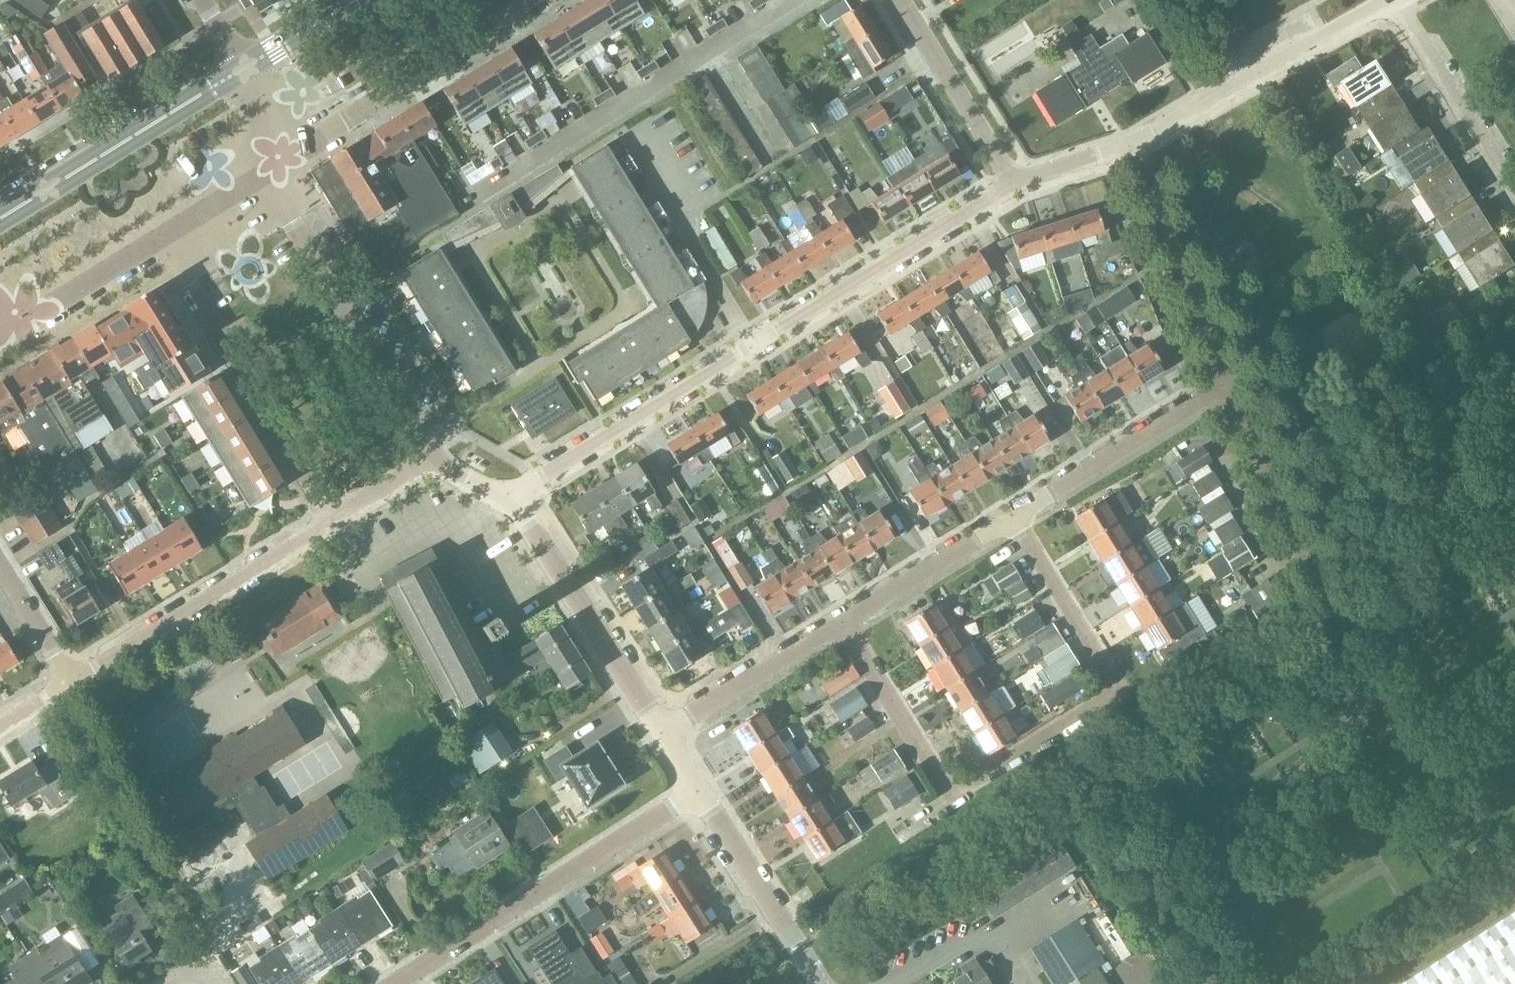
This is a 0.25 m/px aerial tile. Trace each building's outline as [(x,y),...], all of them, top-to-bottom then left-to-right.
[(109,80),(163,46),(135,0),(112,0),(120,12),(82,36),(109,80)] [(577,6),(599,42),(621,28),(603,0),(587,0),(577,6)] [(621,28),(644,14),(635,0),(603,0),(621,28)] [(747,2),(752,10),(761,5),(759,0),(751,0),(747,2)] [(854,44),(875,31),(859,6),(850,11),(844,1),(819,16),(826,26),(830,23),(844,45),(841,47),(846,55),(857,49),(854,44)] [(577,6),(555,20),(577,55),(599,42),(577,6)] [(81,12),(74,16),(83,30),(89,26),(81,12)] [(74,16),(68,19),(76,34),(83,30),(74,16)] [(722,18),(713,24),(717,32),(726,26),(722,18)] [(68,19),(61,23),(70,38),(76,34),(68,19)] [(555,20),(532,34),(554,69),(577,55),(555,20)] [(78,88),(94,79),(94,78),(70,38),(61,23),(44,34),(60,60),(68,74),(70,73),(78,88)] [(713,24),(703,29),(708,37),(717,32),(713,24)] [(857,49),(846,55),(862,81),(874,74),(871,70),(891,57),(875,31),(854,44),(857,49)] [(1098,96),(1119,84),(1117,80),(1126,75),(1131,84),(1133,83),(1132,81),(1161,63),(1162,65),(1165,63),(1145,32),(1127,43),(1121,34),(1098,49),(1089,34),(1069,47),(1080,65),(1065,74),(1064,73),(1033,92),(1034,94),(1036,93),(1055,123),(1053,125),(1054,126),(1084,107),(1081,102),(1096,93),(1098,96)] [(510,48),(487,62),(509,97),(531,83),(510,48)] [(762,104),(764,103),(782,92),(755,48),(735,60),(762,104)] [(27,71),(41,62),(34,52),(20,61),(27,71)] [(1363,118),(1399,96),(1377,61),(1364,69),(1356,57),(1326,76),(1334,89),(1342,84),(1363,118)] [(83,95),(78,88),(70,73),(68,74),(60,60),(52,69),(47,72),(47,73),(39,77),(45,88),(46,87),(60,109),(83,95)] [(653,60),(644,66),(649,74),(658,68),(653,60)] [(47,73),(47,72),(41,62),(27,71),(33,81),(39,77),(47,73)] [(487,62),(465,75),(487,111),(509,97),(487,62)] [(644,66),(635,72),(640,79),(649,74),(644,66)] [(465,75),(442,89),(464,125),(487,111),(465,75)] [(743,181),(761,169),(704,76),(685,88),(743,181)] [(337,79),(326,85),(332,94),(343,87),(337,79)] [(872,95),(865,85),(838,102),(847,116),(874,99),(872,95)] [(37,123),(60,109),(46,87),(45,88),(24,101),(37,123)] [(610,87),(600,93),(605,101),(614,95),(610,87)] [(1,100),(0,98),(0,113),(1,115),(15,137),(37,123),(24,101),(17,91),(1,100)] [(802,124),(782,92),(764,103),(793,150),(811,139),(809,135),(802,124)] [(600,93),(591,99),(596,107),(605,101),(600,93)] [(565,114),(578,109),(571,95),(559,101),(565,114)] [(1386,153),(1392,149),(1422,131),(1399,96),(1363,118),(1386,153)] [(411,140),(434,126),(420,103),(398,117),(411,140)] [(834,125),(824,110),(808,120),(817,135),(834,125)] [(15,137),(1,115),(0,116),(0,146),(15,137)] [(419,151),(411,140),(398,117),(374,132),(358,142),(419,240),(458,216),(431,171),(419,151)] [(1414,184),(1450,161),(1428,127),(1422,131),(1392,149),(1414,184)] [(541,130),(532,135),(537,143),(546,137),(541,130)] [(532,135),(523,141),(528,149),(537,143),(532,135)] [(954,167),(965,160),(951,137),(909,162),(910,164),(917,174),(920,172),(933,192),(960,175),(954,167)] [(419,240),(358,142),(309,172),(370,270),(419,240)] [(703,281),(705,280),(686,249),(673,256),(653,224),(666,216),(657,202),(644,209),(624,177),(637,169),(628,155),(615,163),(604,145),(570,166),(657,308),(566,364),(562,358),(561,358),(577,384),(582,381),(593,400),(608,391),(611,396),(631,384),(628,379),(655,362),(658,367),(678,355),(675,350),(689,341),(688,340),(691,338),(693,335),(696,331),(698,329),(699,326),(701,323),(702,319),(704,315),(704,313),(705,310),(705,306),(706,301),(705,296),(705,294),(704,289),(703,281)] [(425,146),(419,151),(431,171),(438,167),(425,146)] [(842,147),(831,152),(837,167),(849,162),(842,147)] [(1362,166),(1348,147),(1333,157),(1347,177),(1362,166)] [(1400,192),(1413,184),(1394,154),(1381,162),(1400,192)] [(498,157),(488,162),(493,170),(502,165),(498,157)] [(1436,219),(1472,196),(1450,161),(1414,184),(1436,219)] [(908,208),(933,192),(920,172),(917,174),(910,164),(885,179),(892,189),(895,187),(908,208)] [(561,174),(557,166),(556,165),(508,195),(507,194),(490,205),(491,205),(442,235),(448,244),(505,228),(506,227),(508,226),(510,226),(513,224),(515,223),(517,221),(519,220),(521,218),(522,217),(561,174)] [(857,188),(848,194),(859,211),(867,207),(871,205),(883,223),(908,208),(895,187),(892,189),(877,199),(869,189),(861,194),(857,188)] [(849,229),(857,223),(861,221),(844,194),(828,204),(839,222),(824,232),(811,219),(814,212),(807,200),(802,200),(795,204),(808,226),(806,228),(813,238),(817,236),(829,255),(855,239),(849,229)] [(1458,253),(1494,231),(1472,196),(1436,219),(1458,253)] [(797,231),(806,225),(796,208),(787,214),(797,231)] [(1121,239),(1111,242),(1108,232),(1104,233),(1098,212),(1070,220),(1076,242),(1080,241),(1098,235),(1102,246),(1093,249),(1096,259),(1124,250),(1121,239)] [(1084,253),(1080,241),(1076,242),(1070,220),(1042,229),(1048,251),(1052,249),(1070,243),(1074,256),(1084,253)] [(747,233),(758,250),(769,243),(758,226),(747,233)] [(725,271),(736,265),(713,227),(702,233),(725,271)] [(1042,229),(1013,238),(1020,260),(1042,253),(1046,265),(1056,262),(1052,249),(1048,251),(1042,229)] [(1458,253),(1481,288),(1514,266),(1514,264),(1494,231),(1458,253)] [(804,271),(829,255),(817,236),(813,238),(799,247),(790,238),(781,243),(788,254),(792,252),(804,271)] [(472,391),(484,384),(491,380),(494,385),(520,369),(519,368),(513,371),(437,248),(393,275),(400,286),(406,283),(422,310),(417,313),(429,333),(434,330),(451,357),(446,360),(458,380),(463,377),(472,391)] [(779,287),(804,271),(792,252),(788,254),(774,263),(765,253),(756,259),(763,270),(767,267),(779,287)] [(966,288),(969,286),(986,276),(993,286),(1002,281),(994,270),(993,271),(981,253),(954,269),(966,288)] [(754,302),(779,287),(767,267),(763,270),(749,279),(740,269),(731,274),(738,285),(742,283),(754,302)] [(976,297),(969,286),(966,288),(954,269),(930,283),(941,303),(944,301),(960,291),(968,302),(976,297)] [(941,303),(936,294),(930,283),(904,299),(910,310),(916,319),(919,317),(933,308),(942,317),(951,312),(944,301),(941,303)] [(97,328),(95,329),(120,368),(145,352),(130,329),(135,325),(159,363),(153,367),(149,360),(132,371),(143,389),(160,379),(170,396),(210,371),(194,344),(195,343),(183,324),(176,329),(164,309),(171,305),(159,286),(124,308),(126,311),(121,314),(120,313),(105,322),(109,328),(101,334),(97,328)] [(916,319),(910,310),(904,299),(878,315),(891,334),(910,322),(918,334),(912,337),(923,354),(933,348),(922,330),(926,328),(919,317),(916,319)] [(1010,313),(1026,338),(1027,340),(1044,329),(1026,302),(1010,313)] [(94,326),(72,339),(96,377),(96,376),(99,381),(110,374),(120,368),(95,329),(94,326)] [(834,368),(838,366),(854,356),(862,367),(871,362),(863,350),(860,352),(848,333),(823,349),(834,368)] [(53,355),(32,368),(28,370),(25,373),(42,400),(46,398),(50,396),(82,449),(113,430),(103,414),(102,415),(83,384),(96,377),(72,339),(51,352),(53,355)] [(1121,346),(1144,383),(1166,370),(1150,344),(1138,351),(1129,341),(1121,346)] [(1038,343),(1024,352),(1036,372),(1050,364),(1038,343)] [(1107,370),(1124,396),(1144,383),(1121,346),(1100,359),(1107,370)] [(846,377),(838,366),(834,368),(823,349),(798,365),(809,384),(813,382),(829,371),(837,382),(846,377)] [(1080,372),(1103,409),(1124,396),(1107,370),(1097,377),(1088,366),(1087,367),(1079,353),(1070,359),(1078,372),(1080,372)] [(1003,364),(1016,385),(1030,376),(1017,356),(1003,364)] [(819,392),(813,382),(809,384),(798,365),(773,381),(784,399),(788,397),(794,407),(819,392)] [(1001,402),(1014,394),(1005,381),(1008,379),(1000,366),(984,376),(1001,402)] [(4,435),(16,428),(46,476),(76,457),(70,445),(43,401),(46,398),(42,400),(25,373),(28,370),(25,372),(3,386),(2,383),(0,384),(0,429),(4,435)] [(1082,422),(1103,409),(1080,372),(1078,372),(1072,377),(1077,389),(1066,396),(1082,422)] [(110,374),(99,381),(127,427),(138,420),(110,374)] [(230,397),(216,374),(180,396),(194,419),(230,397)] [(532,440),(575,412),(554,379),(511,406),(532,440)] [(794,407),(788,397),(784,399),(773,381),(747,397),(759,415),(779,403),(786,413),(795,408),(794,407)] [(897,418),(911,409),(893,382),(879,391),(897,418)] [(973,407),(988,397),(982,387),(966,397),(973,407)] [(148,395),(141,399),(148,410),(155,406),(148,395)] [(243,419),(230,397),(194,419),(208,441),(243,419)] [(926,416),(938,443),(953,436),(941,409),(926,416)] [(1008,416),(1031,453),(1052,440),(1036,415),(1025,421),(1016,411),(1008,416)] [(703,450),(707,447),(724,437),(732,447),(741,442),(733,431),(730,433),(718,414),(692,430),(703,450)] [(1010,466),(1031,453),(1008,416),(1000,421),(1005,434),(994,441),(1010,466)] [(905,428),(921,456),(938,446),(922,418),(905,428)] [(221,463),(257,441),(243,419),(208,441),(221,463)] [(157,442),(167,435),(163,428),(153,435),(157,442)] [(715,457),(707,447),(703,450),(692,430),(666,445),(678,465),(699,452),(706,463),(715,457)] [(813,442),(826,463),(841,454),(828,433),(813,442)] [(161,449),(171,442),(167,435),(157,442),(161,449)] [(1010,466),(994,441),(984,447),(974,437),(966,442),(990,479),(1010,466)] [(270,463),(257,441),(221,463),(234,485),(270,463)] [(969,492),(990,479),(966,442),(958,447),(964,460),(953,466),(969,492)] [(1189,473),(1210,460),(1201,446),(1180,459),(1189,473)] [(797,476),(782,452),(771,459),(786,482),(797,476)] [(861,453),(846,462),(858,483),(874,473),(861,453)] [(12,475),(0,454),(0,480),(1,482),(12,475)] [(948,505),(925,468),(920,459),(909,466),(921,486),(911,492),(927,518),(948,505)] [(248,508),(284,486),(270,463),(234,485),(248,508)] [(969,492),(953,466),(942,473),(933,463),(925,468),(948,505),(969,492)] [(614,478),(632,507),(645,499),(653,512),(662,507),(635,464),(614,478)] [(766,497),(776,491),(761,466),(751,473),(766,497)] [(1212,470),(1190,483),(1199,497),(1220,484),(1212,470)] [(184,485),(194,479),(190,472),(180,479),(184,485)] [(619,515),(632,507),(614,478),(592,492),(618,533),(627,527),(619,515)] [(199,486),(194,479),(184,485),(188,492),(199,486)] [(1129,511),(1122,500),(1116,490),(1073,516),(1088,539),(1115,522),(1115,521),(1129,511)] [(610,538),(618,533),(592,492),(571,504),(589,534),(602,525),(610,538)] [(1207,523),(1232,508),(1223,492),(1197,508),(1207,523)] [(18,523),(48,505),(41,494),(12,512),(18,523)] [(780,496),(763,510),(772,520),(789,506),(780,496)] [(699,523),(712,515),(701,497),(688,505),(699,523)] [(681,529),(689,523),(690,523),(676,501),(667,507),(681,529)] [(25,535),(55,516),(48,505),(18,523),(25,535)] [(853,513),(876,550),(897,537),(881,511),(870,518),(861,508),(853,513)] [(855,563),(876,550),(853,513),(832,526),(839,537),(855,563)] [(32,546),(62,528),(55,516),(25,535),(32,546)] [(212,530),(222,524),(218,517),(207,523),(212,530)] [(1216,549),(1222,545),(1242,533),(1232,517),(1206,533),(1216,549)] [(202,548),(183,518),(164,530),(182,560),(202,548)] [(1101,560),(1129,543),(1115,522),(1088,539),(1101,560)] [(182,560),(164,530),(145,541),(164,571),(182,560)] [(855,563),(839,537),(829,544),(820,534),(811,539),(835,576),(855,563)] [(1141,535),(1129,543),(1101,560),(1115,583),(1143,566),(1156,558),(1141,535)] [(814,589),(835,576),(811,539),(803,544),(808,556),(798,563),(814,589)] [(164,571),(145,541),(127,552),(145,582),(164,571)] [(655,565),(678,552),(671,541),(648,555),(655,565)] [(1232,570),(1253,557),(1243,541),(1222,554),(1232,570)] [(50,569),(60,563),(66,560),(55,543),(37,555),(44,566),(50,569)] [(145,582),(127,552),(107,564),(126,594),(145,582)] [(607,566),(614,576),(637,562),(630,552),(607,566)] [(620,586),(634,608),(669,587),(655,565),(648,555),(643,559),(649,568),(620,586)] [(99,611),(85,587),(84,587),(78,577),(83,574),(77,565),(72,556),(66,560),(60,563),(65,572),(71,581),(56,591),(77,625),(98,612),(99,611)] [(814,589),(798,563),(787,569),(778,559),(770,564),(793,602),(814,589)] [(536,641),(527,646),(504,658),(494,640),(505,633),(495,619),(480,628),(481,629),(476,631),(440,562),(427,569),(426,567),(415,573),(416,575),(408,580),(406,577),(395,584),(396,584),(384,591),(442,702),(455,695),(462,708),(493,692),(491,687),(546,658),(536,641)] [(740,590),(753,582),(740,562),(727,570),(740,590)] [(772,615),(793,602),(770,564),(762,569),(767,582),(756,589),(772,615)] [(983,603),(990,599),(1000,593),(999,591),(1019,578),(1011,564),(979,583),(984,591),(981,600),(983,603)] [(1157,589),(1156,587),(1143,566),(1115,583),(1129,605),(1157,589)] [(1279,608),(1266,579),(1250,589),(1259,604),(1251,609),(1258,621),(1279,608)] [(1004,591),(1013,606),(1030,596),(1021,581),(1004,591)] [(1171,610),(1170,609),(1162,596),(1172,590),(1167,581),(1156,587),(1157,589),(1129,605),(1143,627),(1171,610)] [(682,591),(682,590),(677,582),(634,608),(648,630),(677,611),(669,599),(682,591)] [(322,627),(340,615),(320,584),(302,595),(303,597),(256,626),(261,634),(259,636),(266,647),(269,646),(274,654),(321,625),(322,627)] [(920,644),(956,621),(941,598),(931,605),(905,621),(920,644)] [(1171,610),(1143,627),(1163,659),(1202,635),(1182,602),(1170,609),(1171,610)] [(711,621),(662,651),(675,673),(704,655),(696,641),(706,635),(711,641),(739,624),(744,631),(754,625),(740,603),(730,609),(729,608),(710,620),(711,621)] [(677,611),(648,630),(662,651),(704,625),(698,616),(685,624),(677,611)] [(1014,624),(1022,638),(1043,625),(1034,611),(1014,624)] [(959,649),(959,650),(970,643),(956,621),(920,644),(933,665),(959,649)] [(536,641),(546,658),(565,689),(588,675),(557,624),(534,639),(536,641)] [(1035,645),(1042,657),(1043,657),(1065,644),(1057,631),(1035,645)] [(18,660),(6,642),(0,646),(0,672),(18,660)] [(973,671),(959,650),(959,649),(933,665),(947,687),(973,671)] [(1071,651),(1030,676),(1039,692),(1080,666),(1071,651)] [(843,671),(822,685),(829,695),(850,682),(843,671)] [(961,709),(987,693),(973,671),(947,687),(961,709)] [(1049,709),(1084,687),(1075,673),(1040,695),(1049,709)] [(829,729),(839,722),(866,704),(855,688),(828,705),(836,716),(826,723),(829,729)] [(148,696),(155,709),(156,710),(165,705),(157,691),(148,696)] [(975,732),(1001,716),(987,693),(961,709),(975,732)] [(258,837),(244,845),(266,880),(320,847),(319,846),(347,830),(325,794),(289,816),(282,804),(275,808),(262,787),(258,789),(250,777),(303,745),(279,707),(271,712),(272,715),(236,738),(235,734),(199,757),(201,760),(167,781),(164,776),(155,782),(179,821),(204,806),(213,819),(236,805),(249,827),(251,825),(258,837)] [(747,752),(774,735),(760,712),(733,729),(747,752)] [(855,742),(875,729),(867,716),(846,729),(855,742)] [(1001,716),(975,732),(989,754),(1015,738),(1001,716)] [(491,722),(459,743),(478,773),(510,752),(491,722)] [(787,756),(780,745),(793,737),(786,727),(774,735),(747,752),(761,773),(787,756)] [(564,747),(544,760),(557,780),(566,774),(586,806),(621,783),(595,743),(571,758),(564,747)] [(891,751),(868,766),(879,783),(902,767),(891,751)] [(774,794),(801,777),(787,756),(761,773),(774,794)] [(76,804),(57,774),(44,781),(32,763),(0,782),(0,790),(10,806),(11,806),(13,810),(27,802),(24,797),(39,788),(52,808),(61,803),(65,810),(76,804)] [(107,782),(115,776),(107,764),(98,769),(107,782)] [(918,797),(906,776),(881,792),(894,812),(918,797)] [(788,816),(815,799),(801,777),(774,794),(788,816)] [(802,838),(829,821),(822,810),(833,803),(826,792),(815,799),(788,816),(802,838)] [(829,821),(802,838),(816,861),(861,833),(847,810),(829,821)] [(455,878),(506,844),(487,814),(427,852),(439,870),(447,866),(455,878)] [(535,846),(521,824),(510,831),(524,853),(535,846)] [(1075,867),(1075,866),(1057,839),(974,892),(992,919),(1075,867)] [(366,886),(404,862),(392,842),(361,863),(364,868),(355,874),(361,882),(363,881),(366,886)] [(653,893),(678,877),(662,852),(626,875),(632,884),(635,882),(638,887),(646,882),(653,893)] [(621,892),(632,884),(626,875),(615,883),(621,892)] [(669,918),(694,901),(678,877),(653,893),(630,908),(637,918),(659,903),(668,917),(669,918)] [(577,889),(565,895),(573,909),(585,903),(577,889)] [(354,896),(337,907),(361,946),(392,926),(369,890),(357,898),(356,895),(354,896)] [(116,926),(105,933),(126,965),(148,951),(143,943),(157,935),(149,921),(147,922),(131,897),(114,908),(118,914),(111,918),(116,926)] [(685,942),(710,926),(694,901),(669,918),(668,917),(646,932),(652,941),(664,933),(668,939),(678,933),(685,942)] [(331,965),(361,946),(337,908),(318,920),(320,922),(308,930),(331,965)] [(1404,983),(1514,983),(1514,913),(1404,983)] [(244,934),(261,923),(255,914),(238,925),(244,934)] [(566,920),(557,925),(567,943),(575,938),(566,920)] [(1095,970),(1102,965),(1076,922),(1068,927),(1028,952),(1049,983),(1103,983),(1095,970)] [(263,926),(250,934),(257,944),(270,936),(263,926)] [(301,983),(331,965),(308,930),(298,936),(296,934),(277,946),(301,983)] [(581,949),(580,949),(569,957),(562,945),(554,933),(529,949),(552,983),(585,983),(590,981),(591,983),(616,983),(610,975),(602,980),(598,973),(597,974),(581,949)] [(25,957),(42,983),(84,983),(89,981),(62,939),(50,947),(47,943),(25,957)] [(301,983),(277,946),(258,958),(260,960),(247,968),(258,983),(300,983),(301,983)] [(25,957),(8,968),(17,981),(12,983),(42,983),(25,957)] [(631,977),(623,964),(618,957),(607,964),(620,983),(631,977)] [(980,967),(974,957),(959,966),(964,975),(950,983),(990,983),(988,980),(997,974),(990,961),(980,967)] [(239,983),(255,983),(242,964),(231,971),(239,983)] [(493,971),(474,983),(501,983),(493,971)]
